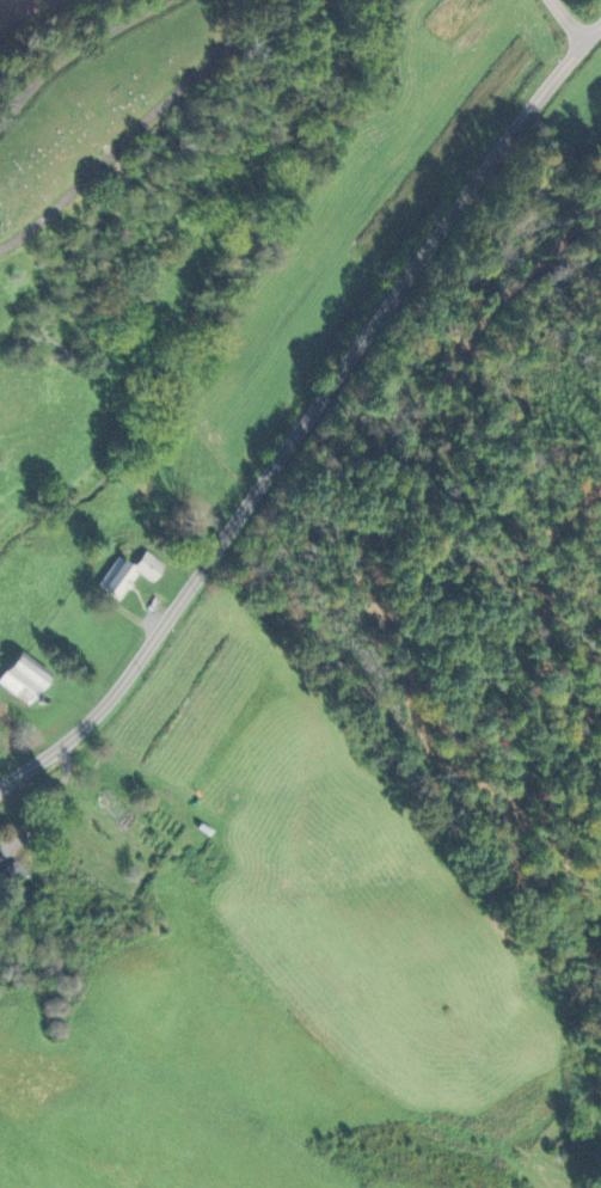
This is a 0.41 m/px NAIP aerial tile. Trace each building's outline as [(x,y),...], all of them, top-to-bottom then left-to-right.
[(135,571),(151,582),(163,563),(141,549),(129,567),(113,557),(93,587),(116,601),(135,571)] [(23,702),(45,673),(15,650),(0,670),(0,684),(23,702)]
